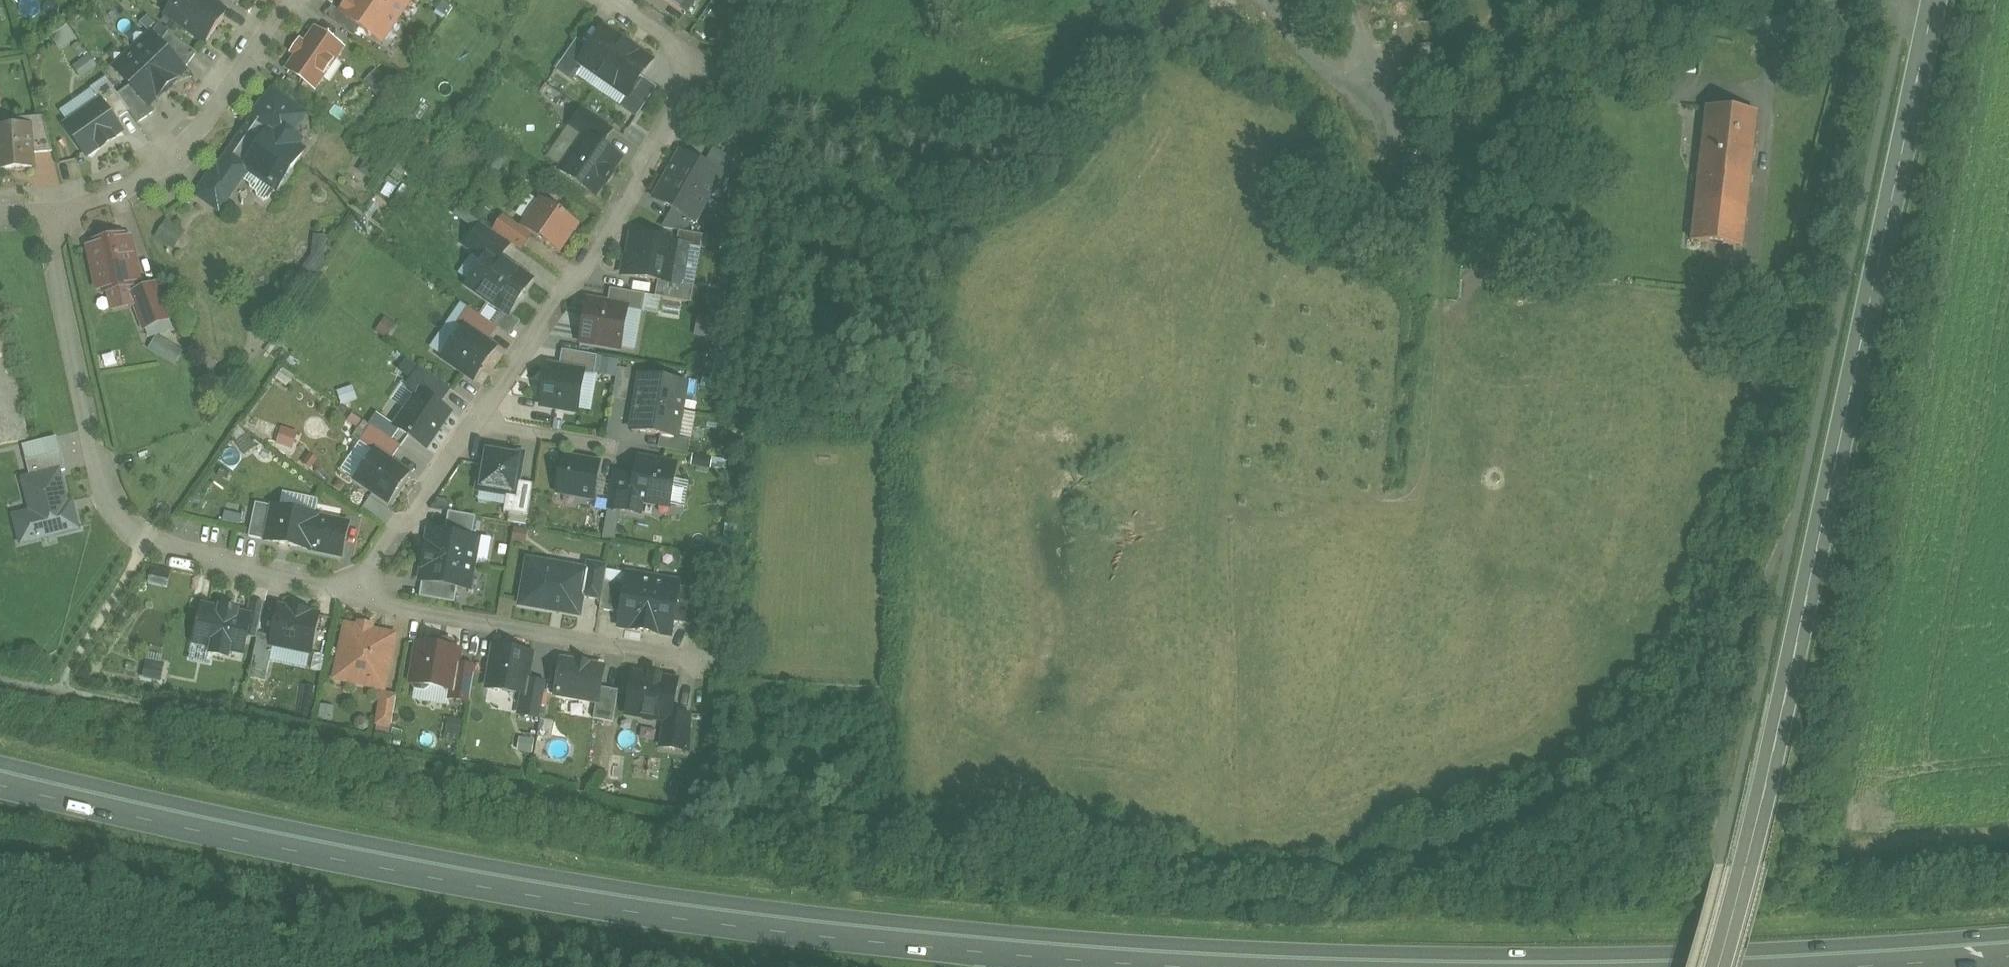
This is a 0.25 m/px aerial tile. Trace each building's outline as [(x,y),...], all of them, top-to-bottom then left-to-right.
[(166,14),(205,41),(226,11),(211,0),(175,0),(166,14)] [(341,13),(382,41),(411,0),(350,0),(341,13)] [(316,29),(288,69),(315,87),(343,47),(316,29)] [(651,62),(604,29),(590,48),(581,62),(585,65),(627,94),(629,95),(641,77),(651,62)] [(197,52),(168,31),(160,42),(185,68),(197,52)] [(160,42),(151,33),(133,50),(168,87),(186,69),(160,42)] [(577,39),(556,69),(574,81),(585,65),(581,62),(590,48),(577,39)] [(168,87),(133,50),(115,67),(130,84),(149,104),(150,103),(168,87)] [(83,74),(98,64),(93,56),(78,65),(83,74)] [(641,77),(629,95),(627,94),(620,105),(637,118),(658,88),(641,77)] [(118,93),(109,81),(94,92),(100,101),(101,101),(115,121),(130,111),(118,93)] [(149,104),(130,84),(118,93),(130,111),(138,123),(156,110),(150,103),(149,104)] [(244,133),(219,169),(217,168),(199,193),(219,207),(241,176),(251,183),(251,187),(257,191),(258,195),(263,199),(267,198),(268,197),(269,198),(277,186),(278,187),(303,151),(294,145),(299,137),(292,132),(304,114),(273,92),(249,126),(252,128),(247,135),(244,133)] [(100,101),(67,125),(87,154),(100,145),(102,147),(114,139),(112,137),(122,130),(115,121),(101,101),(100,101)] [(1757,113),(1706,107),(1691,240),(1742,246),(1757,113)] [(613,129),(583,109),(571,126),(585,136),(586,135),(601,145),(613,129)] [(44,116),(28,117),(29,126),(30,126),(32,152),(53,151),(44,116)] [(0,128),(0,168),(33,166),(32,152),(30,126),(29,126),(0,128)] [(585,136),(562,170),(595,193),(604,181),(605,181),(612,172),(611,171),(620,158),(601,145),(586,135),(585,136)] [(732,159),(715,149),(707,163),(724,173),(732,159)] [(722,175),(681,152),(654,199),(695,222),(722,175)] [(580,224),(541,197),(521,226),(533,235),(560,253),(580,224)] [(521,226),(504,214),(492,231),(511,244),(522,251),(533,235),(521,226)] [(185,231),(167,219),(155,237),(172,249),(185,231)] [(482,223),(466,246),(485,259),(491,251),(501,258),(511,244),(492,231),(482,223)] [(703,235),(679,231),(677,243),(689,245),(689,246),(701,248),(703,235)] [(123,235),(95,241),(96,245),(91,246),(100,287),(105,286),(106,290),(133,284),(132,280),(137,279),(128,238),(123,239),(123,235)] [(677,243),(633,235),(630,256),(626,256),(622,274),(658,281),(682,285),(682,283),(689,246),(689,245),(677,243)] [(501,258),(491,251),(485,259),(468,284),(509,313),(532,280),(501,258)] [(682,285),(658,281),(656,296),(691,302),(694,286),(682,283),(682,285)] [(157,283),(132,292),(145,326),(169,317),(157,283)] [(646,295),(611,288),(608,304),(628,308),(627,309),(643,312),(646,295)] [(608,304),(588,301),(581,340),(621,347),(627,309),(628,308),(608,304)] [(498,327),(469,307),(458,322),(464,327),(465,326),(488,342),(498,327)] [(27,439),(0,314),(0,445),(27,439)] [(721,320),(698,316),(695,334),(718,338),(721,320)] [(171,317),(148,327),(151,335),(175,325),(171,317)] [(488,342),(465,326),(464,327),(444,356),(474,377),(495,347),(488,342)] [(182,350),(158,336),(150,349),(174,363),(182,350)] [(598,355),(563,349),(560,367),(584,371),(584,372),(595,374),(598,355)] [(618,360),(603,358),(600,375),(615,377),(618,360)] [(549,365),(542,404),(577,410),(584,372),(584,371),(560,367),(549,365)] [(450,386),(421,366),(409,383),(419,391),(420,389),(439,403),(450,386)] [(631,370),(619,368),(614,395),(626,397),(631,370)] [(687,383),(641,375),(636,402),(682,410),(687,383)] [(353,385),(338,390),(342,402),(357,397),(353,385)] [(419,391),(396,424),(401,428),(426,445),(450,411),(439,403),(420,389),(419,391)] [(682,410),(636,402),(632,429),(677,437),(682,410)] [(369,422),(372,424),(393,439),(401,428),(396,424),(376,411),(369,422)] [(393,439),(372,424),(360,440),(375,450),(376,449),(391,459),(401,444),(393,439)] [(298,431),(282,426),(277,442),(293,447),(298,431)] [(682,438),(663,435),(661,446),(680,450),(682,438)] [(689,440),(682,438),(680,450),(687,451),(689,440)] [(522,454),(486,447),(479,487),(507,492),(515,493),(518,480),(522,454)] [(375,450),(356,478),(388,500),(408,471),(391,459),(376,449),(375,450)] [(65,466),(61,451),(26,459),(30,474),(59,468),(65,466)] [(318,458),(310,453),(303,463),(311,468),(318,458)] [(599,463),(564,457),(558,489),(594,495),(594,493),(597,479),(599,463)] [(676,464),(639,458),(636,475),(632,497),(642,499),(669,504),(676,464)] [(15,514),(21,540),(78,526),(72,497),(66,499),(59,468),(30,474),(23,476),(31,510),(15,514)] [(636,475),(614,471),(612,482),(608,507),(640,513),(642,499),(632,497),(636,475)] [(612,482),(597,479),(594,493),(598,494),(594,515),(606,517),(612,482)] [(533,482),(518,480),(515,493),(507,492),(504,510),(528,514),(533,482)] [(256,501),(249,535),(266,538),(274,505),(256,501)] [(348,521),(274,505),(266,538),(341,554),(348,521)] [(476,515),(449,510),(445,531),(472,536),(476,515)] [(445,531),(429,529),(425,554),(474,562),(478,537),(472,536),(445,531)] [(474,562),(425,554),(420,578),(422,579),(458,585),(470,587),(474,562)] [(586,569),(529,559),(521,602),(579,612),(582,596),(587,569),(586,569)] [(608,563),(587,560),(586,569),(587,569),(582,596),(601,599),(605,580),(608,563)] [(170,570),(152,566),(148,582),(167,586),(170,570)] [(654,577),(629,573),(620,623),(645,628),(654,577)] [(680,582),(654,577),(645,628),(671,632),(680,582)] [(458,585),(422,579),(419,595),(455,601),(458,585)] [(600,606),(618,609),(623,584),(605,580),(601,599),(600,606)] [(693,623),(699,589),(683,586),(677,620),(693,623)] [(264,601),(251,598),(248,611),(254,612),(249,635),(257,637),(258,631),(264,601)] [(240,608),(219,603),(219,605),(201,601),(192,642),(210,646),(209,654),(230,659),(232,651),(244,654),(249,635),(254,612),(248,611),(241,609),(240,608)] [(321,611),(278,601),(270,634),(268,642),(273,643),(311,652),(321,611)] [(357,622),(344,619),(331,678),(386,690),(398,631),(375,626),(375,622),(358,619),(357,622)] [(270,634),(258,631),(257,637),(251,667),(268,670),(273,643),(268,642),(270,634)] [(431,635),(430,642),(416,639),(407,686),(451,694),(457,661),(459,649),(452,647),(454,639),(431,635)] [(535,651),(492,644),(485,688),(521,693),(529,694),(531,677),(535,651)] [(589,660),(578,658),(577,661),(560,658),(553,695),(597,702),(598,699),(600,685),(604,665),(589,662),(589,660)] [(161,663),(147,660),(144,674),(158,677),(161,663)] [(475,664),(457,661),(451,694),(451,697),(469,700),(475,664)] [(651,672),(648,674),(634,672),(627,711),(642,713),(644,717),(652,718),(655,716),(666,718),(670,718),(672,709),(677,679),(663,677),(661,673),(651,672)] [(546,680),(531,677),(529,694),(521,693),(517,713),(540,717),(546,680)] [(619,688),(600,685),(598,699),(597,702),(594,716),(613,720),(619,688)] [(396,693),(383,691),(377,721),(391,724),(396,693)] [(696,713),(672,709),(670,718),(666,718),(661,745),(690,750),(696,713)]
